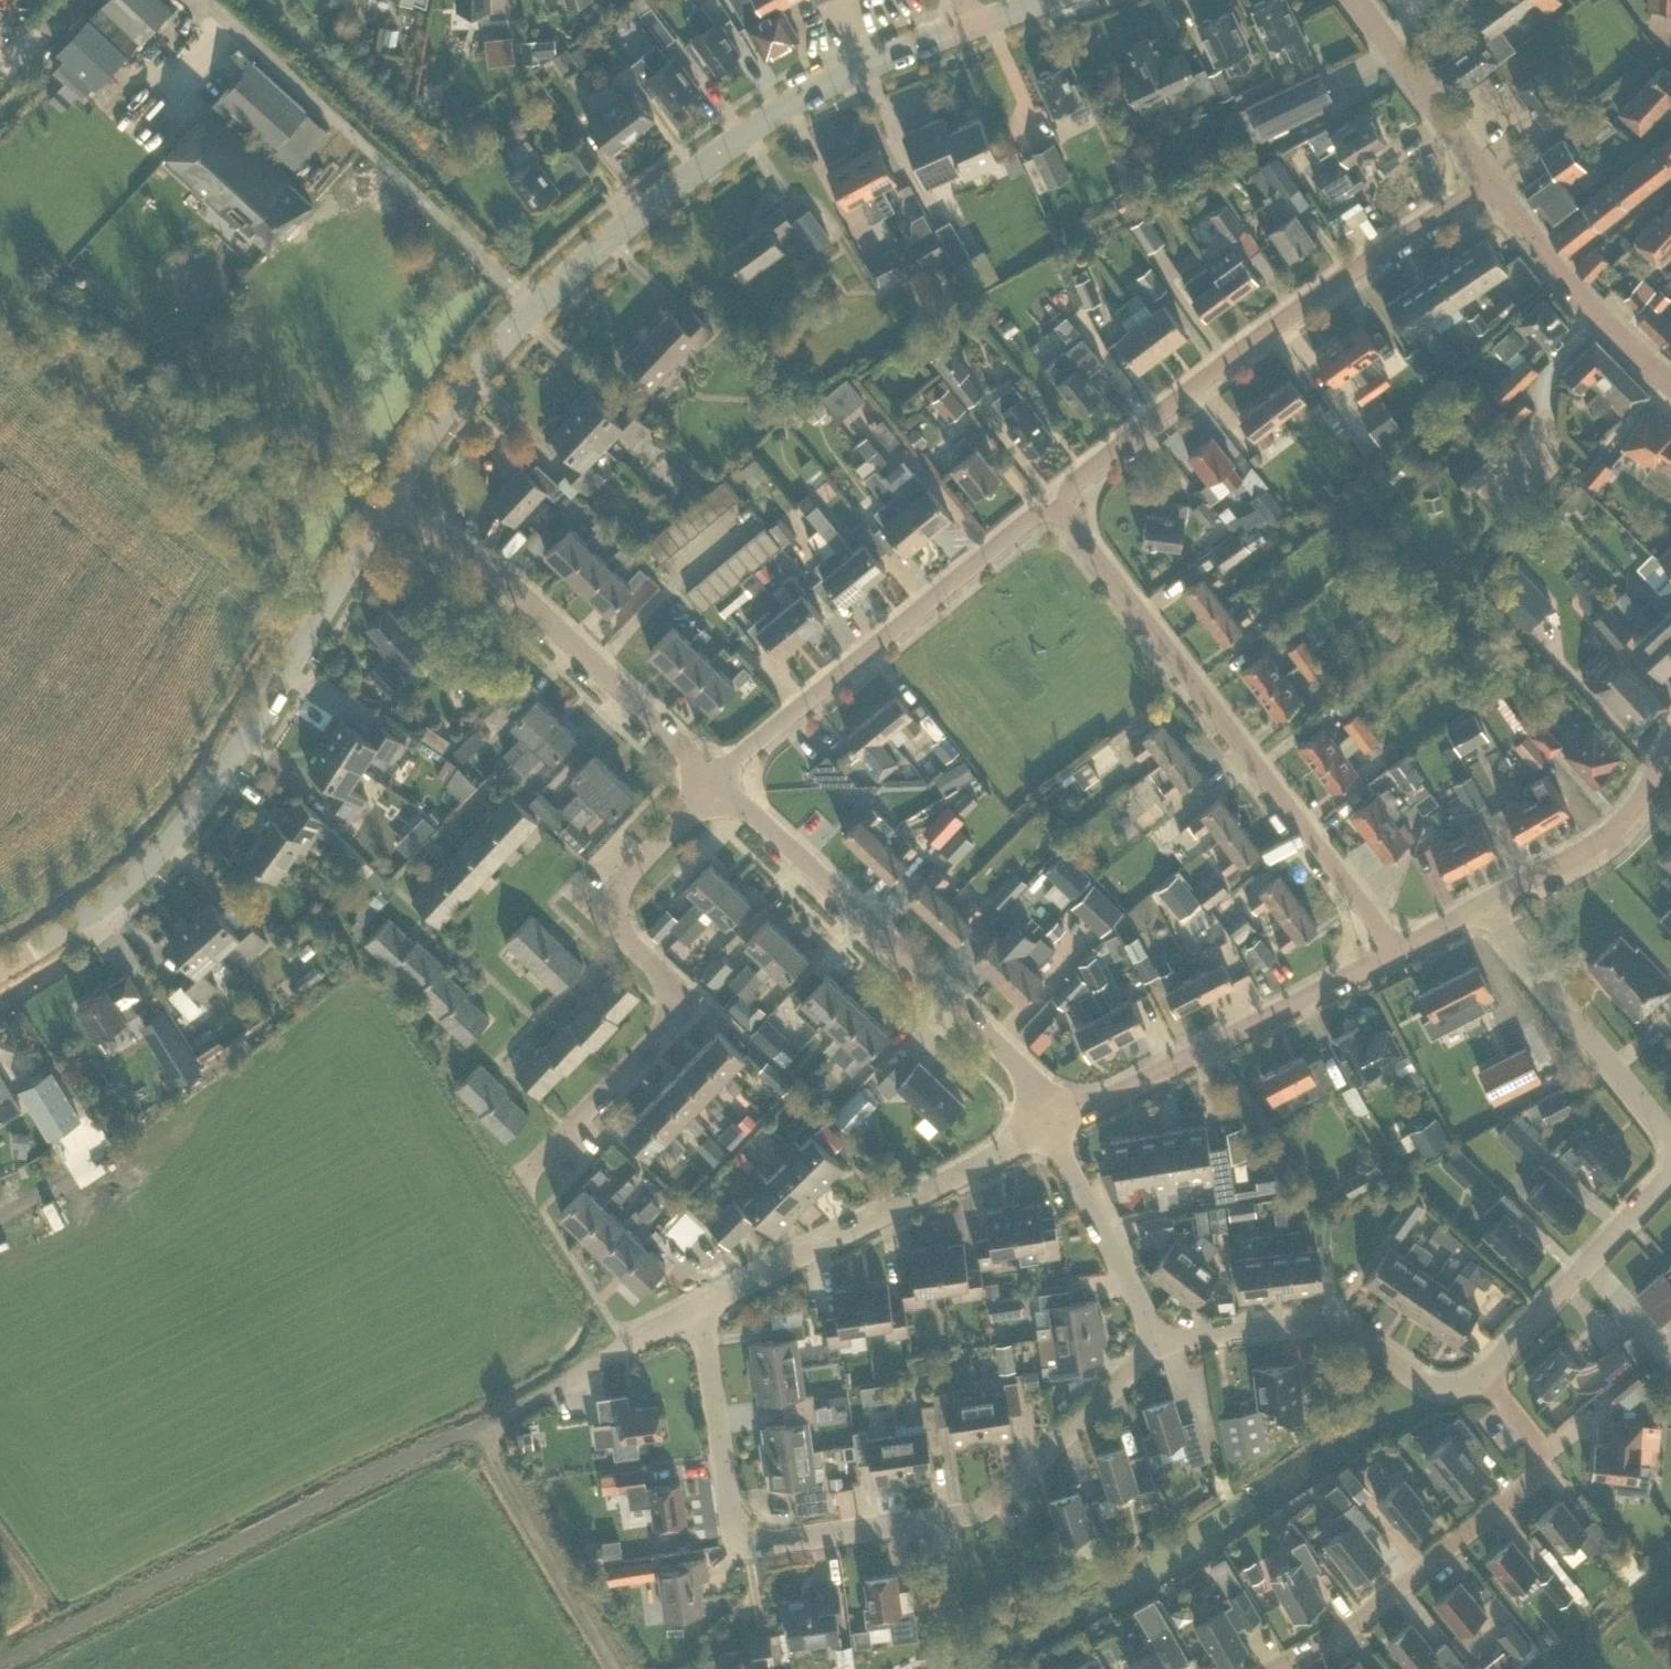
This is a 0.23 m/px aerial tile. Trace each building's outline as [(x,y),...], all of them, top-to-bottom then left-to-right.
[(88,12),(63,39),(65,42),(57,51),(96,88),(128,54),(127,53),(172,5),(167,0),(105,0),(91,15),(88,12)] [(459,8),(479,8),(479,20),(490,19),(490,0),(459,0),(459,8)] [(766,57),(800,37),(782,5),(791,0),(734,0),(766,57)] [(1253,7),(1270,44),(1284,37),(1293,55),(1309,48),(1286,0),(1267,0),(1253,7)] [(1441,63),(1459,88),(1515,46),(1500,26),(1535,0),(1483,0),(1474,7),(1489,28),(1441,63)] [(1547,11),(1562,0),(1539,0),(1547,11)] [(1670,11),(1670,0),(1648,0),(1647,9),(1670,11)] [(693,37),(717,69),(741,51),(726,32),(728,30),(722,23),(720,24),(717,19),(715,21),(702,3),(689,14),(701,31),(693,37)] [(651,5),(641,13),(665,45),(676,36),(651,5)] [(1227,62),(1229,62),(1234,71),(1250,63),(1243,49),(1248,46),(1231,9),(1213,18),(1209,16),(1203,19),(1202,23),(1199,24),(1217,61),(1224,57),(1227,62)] [(351,25),(339,23),(337,34),(349,36),(351,25)] [(512,34),(499,36),(502,62),(516,60),(512,34)] [(1206,68),(1194,74),(1184,54),(1169,60),(1166,54),(1164,55),(1155,36),(1129,48),(1140,72),(1126,79),(1127,83),(1121,86),(1129,101),(1135,98),(1137,102),(1176,84),(1185,101),(1199,94),(1200,95),(1215,87),(1206,68)] [(582,42),(571,51),(579,62),(590,53),(582,42)] [(660,89),(672,105),(698,85),(675,54),(669,59),(657,43),(629,64),(652,95),(660,89)] [(567,47),(552,56),(565,75),(579,66),(567,47)] [(241,221),(271,248),(312,202),(289,180),(293,175),(229,117),(237,109),(277,145),(309,110),(254,59),(169,152),(166,148),(161,153),(238,224),(241,221)] [(1089,110),(1075,80),(1071,82),(1062,65),(1051,70),(1047,67),(1041,70),(1041,75),(1037,77),(1054,112),(1068,106),(1074,118),(1089,110)] [(1663,96),(1670,87),(1670,72),(1663,65),(1637,93),(1660,112),(1670,101),(1663,96)] [(1235,93),(1222,67),(1209,74),(1222,99),(1235,93)] [(1542,70),(1517,89),(1545,125),(1570,106),(1542,70)] [(1319,71),(1248,105),(1263,136),(1334,103),(1319,71)] [(609,80),(599,87),(632,132),(655,115),(633,87),(621,96),(609,80)] [(63,109),(71,100),(58,87),(50,96),(63,109)] [(632,132),(599,87),(588,96),(600,112),(588,121),(610,149),(632,132)] [(1640,133),(1660,112),(1637,93),(1619,113),(1640,133)] [(1613,123),(1610,119),(1601,108),(1584,121),(1596,136),(1613,123)] [(1314,177),(1330,203),(1366,181),(1358,168),(1356,169),(1353,165),(1376,150),(1375,148),(1385,141),(1376,128),(1379,122),(1374,113),(1368,114),(1333,136),(1339,146),(1322,157),(1329,168),(1314,177)] [(942,115),(904,132),(927,184),(964,168),(966,171),(997,157),(979,116),(949,129),(942,115)] [(563,147),(581,171),(599,157),(581,133),(563,147)] [(1669,136),(1660,143),(1670,157),(1670,139),(1669,136)] [(510,175),(534,207),(559,188),(535,156),(539,153),(527,137),(512,149),(524,164),(510,175)] [(1554,225),(1580,205),(1565,185),(1586,170),(1564,139),(1542,154),(1551,167),(1525,186),(1554,225)] [(1033,152),(1049,186),(1072,175),(1056,141),(1033,152)] [(1300,165),(1313,157),(1305,143),(1291,150),(1300,165)] [(1609,183),(1627,206),(1670,171),(1670,157),(1660,143),(1609,183)] [(877,144),(853,157),(884,214),(894,208),(883,187),(896,179),(877,144)] [(1018,149),(1005,155),(1014,174),(1027,168),(1018,149)] [(1262,196),(1280,222),(1271,228),(1291,256),(1315,240),(1284,195),(1298,185),(1276,154),(1262,164),(1277,186),(1262,196)] [(884,214),(853,157),(828,171),(847,206),(859,199),(871,221),(884,214)] [(1205,203),(1215,195),(1206,183),(1196,191),(1205,203)] [(1600,227),(1627,206),(1609,183),(1582,205),(1600,227)] [(1116,198),(1121,209),(1138,201),(1132,189),(1116,198)] [(1246,227),(1227,202),(1211,213),(1230,239),(1246,227)] [(1548,230),(1564,252),(1597,227),(1580,205),(1548,230)] [(781,206),(758,222),(761,226),(727,250),(744,274),(804,231),(815,247),(829,237),(808,208),(794,218),(795,220),(792,221),(781,206)] [(1633,239),(1662,265),(1670,255),(1670,206),(1662,216),(1658,213),(1633,239)] [(1131,224),(1150,251),(1165,240),(1147,214),(1131,224)] [(971,255),(951,219),(936,227),(956,264),(971,255)] [(911,243),(923,264),(946,251),(934,230),(911,243)] [(1486,237),(1460,255),(1483,288),(1509,271),(1486,237)] [(1205,259),(1209,265),(1232,297),(1258,278),(1243,258),(1245,256),(1234,239),(1217,250),(1205,259)] [(865,260),(880,287),(909,272),(894,245),(865,260)] [(1609,259),(1596,246),(1586,256),(1599,269),(1609,259)] [(1444,265),(1435,271),(1459,306),(1483,288),(1460,255),(1453,260),(1448,254),(1441,259),(1444,265)] [(1575,267),(1588,280),(1599,269),(1586,256),(1575,267)] [(910,275),(930,313),(959,297),(939,259),(910,275)] [(1138,276),(1155,297),(1168,287),(1151,265),(1138,276)] [(1207,315),(1232,297),(1209,265),(1185,284),(1207,315)] [(80,282),(85,283),(90,280),(91,275),(89,271),(84,270),(79,272),(78,277),(80,282)] [(1420,282),(1411,288),(1434,323),(1459,306),(1435,271),(1427,276),(1423,270),(1416,275),(1420,282)] [(1102,300),(1091,275),(1075,282),(1087,307),(1102,300)] [(1634,284),(1624,296),(1636,308),(1647,296),(1634,284)] [(1660,286),(1649,298),(1660,308),(1670,297),(1660,286)] [(1409,340),(1434,323),(1411,288),(1386,305),(1409,340)] [(1138,291),(1126,299),(1135,310),(1142,320),(1163,348),(1186,331),(1165,303),(1153,312),(1138,291)] [(1510,292),(1496,303),(1504,313),(1518,302),(1510,292)] [(1492,345),(1514,367),(1490,389),(1504,404),(1539,370),(1517,348),(1530,336),(1542,348),(1568,324),(1544,298),(1492,345)] [(1126,299),(1116,308),(1124,319),(1135,310),(1126,299)] [(1670,331),(1670,323),(1651,303),(1636,319),(1661,342),(1670,331)] [(670,310),(623,360),(651,386),(693,341),(698,346),(714,329),(691,307),(679,319),(670,310)] [(1478,309),(1468,317),(1479,331),(1489,324),(1478,309)] [(1068,339),(1078,331),(1066,317),(1056,326),(1068,339)] [(1142,320),(1119,337),(1140,365),(1163,348),(1142,320)] [(1363,323),(1339,339),(1358,366),(1382,350),(1363,323)] [(1335,383),(1358,366),(1339,339),(1316,356),(1335,383)] [(1590,379),(1600,389),(1588,401),(1600,413),(1612,401),(1626,415),(1649,393),(1596,339),(1563,371),(1580,389),(1590,379)] [(1465,341),(1456,349),(1463,358),(1473,350),(1465,341)] [(932,357),(954,384),(969,404),(984,392),(968,372),(971,370),(949,343),(932,357)] [(1057,381),(1082,411),(1102,394),(1085,373),(1096,364),(1079,343),(1067,352),(1077,364),(1057,381)] [(1436,367),(1421,345),(1407,354),(1422,376),(1436,367)] [(1454,352),(1444,360),(1450,367),(1460,360),(1454,352)] [(1382,370),(1368,380),(1376,392),(1391,381),(1382,370)] [(926,391),(933,400),(950,386),(952,384),(944,375),(926,391)] [(841,382),(858,403),(864,397),(847,377),(841,382)] [(1291,378),(1266,397),(1280,416),(1295,405),(1303,416),(1312,408),(1304,398),(1306,397),(1291,378)] [(1363,402),(1376,392),(1368,380),(1354,390),(1363,402)] [(1012,423),(1007,427),(1029,453),(1053,434),(1041,420),(1040,422),(1037,418),(1038,414),(1013,383),(993,399),(1012,423)] [(967,406),(950,386),(933,400),(950,420),(967,406)] [(841,417),(848,411),(831,391),(824,396),(841,417)] [(1495,415),(1508,428),(1531,406),(1519,392),(1495,415)] [(592,393),(572,413),(604,444),(619,428),(635,443),(650,427),(628,406),(617,417),(592,393)] [(1266,427),(1280,416),(1266,397),(1241,417),(1255,435),(1257,434),(1265,445),(1274,438),(1266,427)] [(805,408),(812,417),(823,409),(816,400),(805,408)] [(1646,409),(1623,447),(1650,464),(1643,476),(1669,493),(1670,490),(1670,425),(1646,409)] [(1403,428),(1392,412),(1370,428),(1381,444),(1403,428)] [(604,444),(572,413),(551,435),(577,459),(566,471),(580,485),(588,492),(603,476),(588,461),(604,444)] [(1494,424),(1478,440),(1500,462),(1516,447),(1494,424)] [(927,439),(916,425),(907,432),(919,448),(926,442),(925,440),(927,439)] [(781,428),(776,429),(773,434),(774,439),(778,443),(784,442),(787,437),(786,432),(781,428)] [(954,465),(976,493),(1000,474),(978,446),(975,447),(965,435),(954,444),(964,456),(954,465)] [(1213,436),(1189,455),(1209,481),(1220,473),(1230,486),(1241,478),(1230,465),(1233,462),(1213,436)] [(877,449),(867,458),(875,468),(886,459),(877,449)] [(1582,474),(1597,486),(1614,467),(1599,454),(1582,474)] [(741,468),(751,479),(765,468),(755,456),(741,468)] [(812,457),(801,466),(816,484),(827,475),(812,457)] [(928,531),(950,513),(904,457),(882,475),(896,493),(906,504),(928,531)] [(857,466),(865,477),(875,468),(867,458),(857,466)] [(522,466),(491,499),(514,521),(546,488),(550,492),(560,482),(557,480),(538,461),(528,471),(522,466)] [(580,485),(566,471),(557,480),(560,482),(572,494),(580,485)] [(724,477),(714,485),(729,504),(739,496),(724,477)] [(1563,500),(1579,517),(1599,499),(1583,482),(1563,500)] [(719,512),(729,504),(714,485),(704,493),(719,512)] [(1251,499),(1268,520),(1283,508),(1266,487),(1251,499)] [(694,501),(710,520),(719,512),(704,493),(694,501)] [(928,531),(906,504),(896,493),(875,510),(885,522),(884,522),(906,549),(928,531)] [(1424,496),(1426,510),(1440,508),(1438,494),(1424,496)] [(1194,507),(1207,525),(1218,516),(1204,499),(1194,507)] [(1147,512),(1142,541),(1181,547),(1188,502),(1173,500),(1170,516),(1147,512)] [(684,509),(700,528),(710,520),(694,501),(684,509)] [(828,519),(816,505),(806,512),(836,548),(865,583),(885,566),(865,541),(853,550),(828,519)] [(684,509),(675,517),(690,536),(700,528),(684,509)] [(600,527),(607,534),(613,528),(600,515),(594,521),(600,527)] [(772,525),(786,543),(797,534),(783,516),(772,525)] [(690,536),(675,517),(665,525),(680,544),(690,536)] [(655,533),(670,552),(680,544),(665,525),(655,533)] [(546,551),(567,571),(591,546),(594,548),(607,534),(600,527),(586,541),(570,526),(546,551)] [(781,546),(766,527),(756,535),(771,554),(781,546)] [(1244,538),(1251,548),(1261,541),(1254,530),(1244,538)] [(1212,550),(1225,567),(1251,548),(1244,538),(1239,531),(1212,550)] [(645,541),(660,560),(670,552),(655,533),(645,541)] [(756,535),(746,543),(762,562),(771,554),(756,535)] [(752,570),(762,562),(746,543),(736,551),(752,570)] [(1670,569),(1670,545),(1659,556),(1670,569)] [(587,590),(611,566),(613,568),(627,554),(620,547),(607,561),(594,548),(591,546),(567,571),(587,590)] [(838,593),(844,600),(865,583),(836,548),(827,555),(825,556),(816,563),(817,567),(824,576),(814,584),(828,601),(838,593)] [(742,578),(752,570),(736,551),(727,559),(742,578)] [(742,578),(727,559),(717,567),(732,586),(742,578)] [(756,570),(765,581),(775,573),(766,562),(756,570)] [(1489,587),(1526,626),(1552,602),(1515,563),(1489,587)] [(611,566),(587,590),(608,610),(630,586),(632,588),(647,573),(640,566),(626,580),(613,568),(611,566)] [(722,594),(732,586),(717,567),(707,575),(722,594)] [(1223,600),(1213,587),(1223,579),(1214,569),(1204,577),(1203,576),(1185,590),(1204,615),(1223,600)] [(771,608),(748,627),(760,641),(765,636),(779,653),(802,635),(780,608),(783,606),(770,590),(754,571),(742,581),(760,602),(763,599),(771,608)] [(783,606),(780,608),(802,635),(824,617),(803,591),(805,589),(792,573),(784,579),(797,595),(783,606)] [(707,575),(697,583),(713,602),(722,594),(707,575)] [(703,610),(713,602),(697,583),(687,591),(703,610)] [(732,587),(715,601),(724,611),(740,597),(732,587)] [(1577,600),(1586,610),(1598,600),(1589,589),(1577,600)] [(1242,624),(1243,623),(1252,617),(1244,606),(1234,614),(1223,600),(1204,615),(1223,640),(1242,625),(1242,624)] [(1670,640),(1670,608),(1666,613),(1654,600),(1643,609),(1655,622),(1670,640)] [(388,606),(368,625),(381,639),(377,643),(402,670),(398,674),(382,657),(369,669),(388,690),(434,648),(405,617),(402,620),(388,606)] [(1593,619),(1617,645),(1631,633),(1607,606),(1593,619)] [(1634,642),(1661,673),(1670,664),(1670,640),(1655,622),(1643,609),(1635,617),(1647,630),(1634,642)] [(1243,630),(1251,641),(1266,628),(1258,618),(1243,630)] [(650,649),(671,670),(695,644),(697,647),(711,632),(704,626),(691,640),(674,624),(650,649)] [(1288,650),(1299,664),(1315,652),(1304,638),(1288,650)] [(760,656),(745,642),(744,641),(731,655),(739,663),(742,659),(750,666),(758,658),(760,656)] [(697,647),(695,644),(671,670),(691,689),(715,664),(718,666),(732,652),(724,645),(711,659),(697,647)] [(1635,733),(1670,699),(1658,685),(1656,687),(1629,658),(1628,658),(1617,646),(1583,677),(1635,733)] [(1241,671),(1259,694),(1285,674),(1268,651),(1241,671)] [(1325,666),(1315,652),(1299,664),(1309,678),(1325,666)] [(731,678),(718,666),(715,664),(691,689),(712,708),(735,684),(737,686),(751,671),(744,664),(731,678)] [(1302,697),(1285,674),(1259,694),(1276,717),(1302,697)] [(897,693),(872,713),(887,731),(898,722),(909,736),(921,726),(910,712),(911,711),(897,693)] [(396,707),(408,717),(417,706),(405,696),(396,707)] [(506,751),(515,759),(556,716),(536,697),(514,721),(524,731),(506,751)] [(1351,732),(1337,742),(1341,748),(1355,737),(1370,726),(1359,712),(1344,723),(1351,732)] [(872,713),(848,733),(862,751),(861,752),(878,774),(905,752),(887,731),(872,713)] [(1477,713),(1448,728),(1461,752),(1490,737),(1477,713)] [(541,747),(553,758),(575,734),(556,716),(515,759),(526,769),(536,758),(534,756),(541,747)] [(342,719),(326,743),(362,767),(375,748),(393,760),(405,742),(379,725),(371,738),(342,719)] [(476,752),(497,731),(485,720),(464,742),(476,752)] [(1144,735),(1131,745),(1139,757),(1153,747),(1163,760),(1181,746),(1162,720),(1144,735)] [(1532,734),(1551,755),(1564,743),(1544,722),(1532,734)] [(450,739),(430,724),(422,736),(442,750),(450,739)] [(1297,744),(1315,768),(1341,748),(1337,742),(1324,725),(1297,744)] [(1380,739),(1370,726),(1355,737),(1365,751),(1380,739)] [(1564,752),(1594,785),(1609,771),(1607,768),(1621,755),(1594,726),(1564,752)] [(932,743),(947,761),(961,750),(946,732),(932,743)] [(1514,745),(1535,768),(1549,756),(1528,732),(1514,745)] [(1087,760),(1073,770),(1085,786),(1098,776),(1102,780),(1125,763),(1109,741),(1085,759),(1087,760)] [(471,751),(462,742),(453,750),(463,760),(471,751)] [(326,743),(309,768),(339,787),(330,800),(355,817),(368,799),(349,787),(362,767),(326,743)] [(1159,783),(1168,794),(1181,784),(1182,785),(1200,771),(1181,746),(1163,760),(1149,770),(1159,783)] [(1358,770),(1341,748),(1315,768),(1332,790),(1358,770)] [(614,771),(594,752),(571,776),(582,786),(576,793),(584,801),(590,794),(614,771)] [(827,752),(808,767),(820,782),(856,782),(844,766),(840,769),(827,752)] [(1393,764),(1409,787),(1423,775),(1408,753),(1393,764)] [(449,756),(438,774),(447,781),(459,764),(459,763),(449,756)] [(975,773),(965,757),(950,766),(960,782),(975,773)] [(515,784),(524,774),(513,765),(504,774),(515,784)] [(581,823),(600,803),(610,813),(633,789),(614,771),(590,794),(584,801),(572,815),(581,823)] [(1544,825),(1569,811),(1547,773),(1522,787),(1529,798),(1544,825)] [(1470,811),(1485,803),(1470,775),(1455,783),(1470,811)] [(1414,799),(1430,788),(1423,779),(1408,790),(1414,799)] [(1364,800),(1375,793),(1369,785),(1358,793),(1364,800)] [(1388,786),(1350,814),(1367,837),(1391,818),(1401,811),(1396,804),(1400,802),(1388,786)] [(971,790),(957,803),(965,811),(979,798),(971,790)] [(1430,790),(1419,798),(1428,809),(1438,802),(1430,790)] [(1131,800),(1124,791),(1115,798),(1122,807),(1131,800)] [(563,806),(572,815),(584,801),(576,793),(563,806)] [(511,794),(486,820),(513,846),(538,820),(511,794)] [(1046,796),(1042,795),(1037,798),(1037,803),(1041,807),(1045,807),(1048,805),(1049,800),(1046,796)] [(272,818),(262,832),(266,834),(249,857),(276,877),(299,845),(304,848),(317,830),(324,835),(332,827),(299,797),(280,823),(272,818)] [(1189,822),(1198,834),(1211,824),(1221,836),(1240,822),(1221,797),(1202,811),(1202,812),(1189,822)] [(1520,839),(1544,825),(1529,798),(1521,803),(1518,798),(1502,807),(1520,839)] [(1142,835),(1149,829),(1167,815),(1157,801),(1131,821),(1138,830),(1142,835)] [(936,817),(941,821),(928,834),(939,845),(964,820),(949,804),(936,817)] [(874,806),(862,818),(861,817),(844,834),(867,855),(884,838),(885,839),(896,827),(884,817),(874,806)] [(1450,822),(1441,806),(1430,812),(1439,829),(1450,822)] [(438,824),(448,815),(441,807),(431,816),(438,824)] [(425,832),(433,823),(423,814),(415,823),(425,832)] [(1170,817),(1153,831),(1164,846),(1182,833),(1170,817)] [(571,818),(561,829),(580,848),(591,836),(571,818)] [(1391,818),(1367,837),(1384,859),(1414,837),(1403,822),(1397,826),(1391,818)] [(1466,832),(1457,837),(1472,865),(1497,852),(1479,818),(1463,827),(1466,832)] [(486,820),(461,846),(488,872),(513,846),(486,820)] [(1221,836),(1231,849),(1217,860),(1226,871),(1240,861),(1240,862),(1259,847),(1240,822),(1221,836)] [(942,847),(956,861),(974,841),(960,828),(942,847)] [(1447,878),(1472,865),(1457,837),(1449,841),(1446,836),(1430,845),(1447,878)] [(885,839),(884,838),(867,855),(890,877),(907,860),(906,859),(917,847),(907,838),(896,850),(885,839)] [(461,846),(437,872),(464,897),(488,872),(461,846)] [(1071,894),(1091,874),(1066,849),(1046,870),(1071,894)] [(1662,860),(1670,869),(1670,850),(1662,860)] [(672,922),(681,931),(730,880),(710,862),(688,886),(699,896),(681,916),(669,904),(649,926),(659,936),(672,922)] [(910,896),(933,917),(949,900),(938,890),(950,878),(938,867),(927,879),(926,879),(910,896)] [(464,897),(437,872),(412,898),(439,923),(464,897)] [(993,897),(1003,908),(1028,882),(1017,872),(993,897)] [(1158,890),(1181,917),(1201,901),(1179,873),(1158,890)] [(1269,901),(1279,913),(1298,899),(1279,874),(1260,888),(1260,889),(1247,899),(1256,911),(1269,901)] [(1197,891),(1208,906),(1230,890),(1219,875),(1197,891)] [(749,899),(730,880),(681,931),(689,938),(715,911),(727,922),(749,899)] [(1094,881),(1072,905),(1102,933),(1124,909),(1094,881)] [(1212,907),(1223,923),(1244,907),(1233,892),(1212,907)] [(1151,897),(1134,905),(1142,921),(1159,913),(1151,897)] [(960,911),(949,900),(933,917),(956,939),(972,922),(971,921),(982,909),(972,899),(960,911)] [(1317,924),(1298,899),(1279,913),(1289,926),(1275,937),(1284,948),(1298,938),(1317,924)] [(1194,929),(1213,913),(1202,900),(1184,915),(1194,929)] [(211,901),(190,920),(219,953),(236,937),(251,954),(268,938),(247,916),(235,927),(211,901)] [(505,940),(531,965),(557,938),(531,913),(505,940)] [(392,965),(395,962),(415,940),(389,916),(366,940),(392,965)] [(746,941),(765,959),(788,936),(768,917),(746,941)] [(202,968),(219,953),(190,920),(168,940),(192,966),(180,977),(201,999),(217,984),(202,968)] [(1164,920),(1156,924),(1162,936),(1170,932),(1164,920)] [(975,958),(998,979),(1036,939),(1025,929),(1015,940),(1018,944),(1013,949),(997,934),(975,958)] [(1600,980),(1636,1019),(1670,987),(1670,984),(1637,946),(1634,948),(1620,933),(1587,964),(1601,979),(1600,980)] [(1124,942),(1144,980),(1159,973),(1149,952),(1148,952),(1139,935),(1124,942)] [(1276,955),(1261,935),(1247,946),(1262,966),(1276,955)] [(807,954),(788,936),(765,959),(758,966),(756,968),(739,986),(747,993),(773,966),(785,977),(807,954)] [(395,962),(421,987),(442,966),(444,964),(417,938),(415,940),(395,962)] [(583,963),(557,938),(531,965),(557,990),(583,963)] [(1036,939),(998,979),(1020,1000),(1043,977),(1028,963),(1032,958),(1036,961),(1047,950),(1036,939)] [(1207,967),(1194,974),(1205,995),(1233,981),(1222,959),(1221,960),(1214,945),(1200,952),(1207,967)] [(716,985),(734,966),(721,954),(718,957),(716,956),(702,972),(716,985)] [(1079,962),(1091,986),(1108,978),(1096,954),(1079,962)] [(1156,964),(1160,972),(1172,966),(1168,958),(1156,964)] [(731,978),(739,986),(756,968),(758,966),(750,959),(731,978)] [(298,977),(306,987),(323,974),(315,963),(298,977)] [(1482,1001),(1493,995),(1477,964),(1458,974),(1478,1011),(1486,1007),(1482,1001)] [(442,966),(421,987),(418,990),(443,1013),(464,992),(466,990),(442,966)] [(1177,1009),(1205,995),(1194,974),(1181,981),(1173,966),(1172,966),(1160,972),(1168,988),(1167,989),(1177,1009)] [(592,996),(594,999),(616,1019),(641,994),(616,970),(592,996)] [(138,1011),(130,999),(141,992),(128,972),(77,1003),(98,1036),(138,1011)] [(812,1035),(825,1020),(822,1017),(847,992),(826,972),(802,998),(818,1013),(805,1028),(812,1035)] [(1053,997),(1063,1007),(1075,993),(1079,997),(1092,990),(1087,981),(1078,972),(1053,997)] [(1478,1011),(1458,974),(1421,993),(1432,1015),(1423,1019),(1431,1035),(1470,1015),(1478,1011)] [(1399,1013),(1419,1004),(1407,980),(1388,989),(1399,1013)] [(1092,990),(1118,1040),(1145,1026),(1130,996),(1112,1006),(1108,999),(1112,997),(1105,983),(1092,990)] [(1079,997),(1086,1010),(1090,1008),(1094,1015),(1075,1025),(1090,1054),(1118,1040),(1092,990),(1079,997)] [(464,992),(443,1013),(440,1016),(467,1041),(490,1017),(464,992)] [(822,1017),(825,1020),(838,1032),(825,1046),(832,1053),(845,1039),(842,1036),(867,1011),(847,992),(822,1017)] [(730,1007),(751,1026),(766,1010),(753,998),(751,1001),(742,993),(730,1007)] [(594,999),(569,1025),(591,1046),(593,1048),(619,1021),(616,1019),(594,999)] [(145,1023),(179,1080),(200,1067),(166,1010),(145,1023)] [(842,1036),(845,1039),(858,1051),(845,1065),(852,1072),(866,1057),(864,1055),(887,1030),(867,1011),(842,1036)] [(766,1018),(751,1034),(762,1045),(777,1029),(766,1018)] [(591,1046),(569,1025),(567,1023),(543,1048),(564,1069),(563,1071),(565,1073),(591,1046)] [(1400,1051),(1388,1028),(1365,1039),(1358,1025),(1332,1039),(1354,1080),(1380,1067),(1377,1063),(1400,1051)] [(804,1043),(812,1035),(805,1028),(797,1036),(804,1043)] [(719,1029),(699,1050),(725,1074),(728,1071),(740,1059),(754,1073),(761,1065),(746,1051),(744,1053),(719,1029)] [(216,1032),(194,1047),(203,1059),(225,1044),(216,1032)] [(234,1058),(250,1048),(241,1036),(226,1046),(234,1058)] [(564,1069),(543,1048),(540,1046),(515,1072),(539,1095),(563,1071),(564,1069)] [(1524,1046),(1480,1068),(1495,1099),(1539,1077),(1524,1046)] [(450,1069),(461,1058),(451,1048),(440,1059),(450,1069)] [(728,1071),(725,1074),(699,1050),(680,1070),(706,1094),(709,1091),(721,1079),(735,1092),(742,1085),(728,1071)] [(1304,1081),(1312,1096),(1337,1083),(1322,1055),(1307,1063),(1302,1054),(1262,1075),(1273,1097),(1304,1081)] [(898,1085),(940,1125),(962,1101),(919,1060),(912,1067),(902,1058),(879,1082),(890,1093),(898,1085)] [(458,1086),(482,1110),(505,1090),(507,1087),(481,1062),(458,1086)] [(763,1074),(783,1093),(792,1083),(772,1065),(763,1074)] [(83,1116),(53,1067),(22,1085),(53,1134),(83,1116)] [(706,1094),(680,1070),(662,1090),(687,1114),(690,1111),(702,1099),(716,1112),(721,1107),(723,1105),(709,1091),(706,1094)] [(22,1106),(0,1072),(0,1120),(22,1106)] [(1548,1122),(1574,1109),(1564,1089),(1538,1102),(1548,1122)] [(482,1110),(480,1113),(506,1138),(530,1114),(505,1090),(482,1110)] [(643,1109),(668,1134),(671,1131),(683,1118),(697,1132),(704,1125),(690,1111),(687,1114),(662,1090),(643,1109)] [(869,1112),(852,1096),(833,1115),(851,1131),(869,1112)] [(668,1134),(643,1109),(623,1130),(649,1154),(664,1138),(678,1152),(685,1144),(671,1131),(668,1134)] [(746,1131),(757,1120),(748,1112),(737,1123),(746,1131)] [(1495,1134),(1522,1160),(1541,1141),(1515,1115),(1495,1134)] [(1420,1156),(1446,1142),(1433,1118),(1407,1132),(1420,1156)] [(732,1147),(746,1133),(734,1120),(720,1134),(732,1147)] [(815,1131),(834,1151),(845,1140),(826,1120),(815,1131)] [(1248,1155),(1243,1125),(1227,1127),(1230,1147),(1210,1150),(1206,1124),(1182,1128),(1189,1168),(1190,1180),(1204,1178),(1205,1182),(1214,1181),(1217,1198),(1236,1195),(1231,1158),(1248,1155)] [(1598,1124),(1575,1148),(1571,1144),(1561,1154),(1574,1167),(1584,1157),(1608,1180),(1631,1156),(1598,1124)] [(1182,1128),(1159,1132),(1168,1188),(1177,1186),(1175,1171),(1189,1168),(1182,1128)] [(789,1131),(783,1137),(826,1182),(844,1165),(812,1133),(801,1143),(789,1131)] [(1159,1132),(1135,1136),(1141,1176),(1155,1174),(1158,1189),(1168,1188),(1159,1132)] [(1141,1176),(1135,1136),(1110,1140),(1115,1169),(1101,1172),(1112,1197),(1130,1194),(1128,1178),(1141,1176)] [(787,1157),(778,1167),(810,1199),(826,1182),(783,1137),(775,1145),(787,1157)] [(716,1140),(705,1152),(714,1162),(726,1150),(716,1140)] [(1442,1164),(1451,1173),(1457,1166),(1471,1179),(1481,1168),(1458,1147),(1442,1164)] [(742,1164),(749,1171),(793,1215),(810,1199),(778,1167),(767,1177),(749,1158),(742,1164)] [(1235,1163),(1237,1178),(1248,1176),(1245,1161),(1235,1163)] [(1562,1228),(1585,1204),(1550,1170),(1549,1171),(1540,1161),(1531,1170),(1541,1180),(1527,1194),(1562,1228)] [(561,1211),(581,1231),(606,1205),(603,1202),(591,1190),(607,1173),(600,1166),(582,1184),(585,1186),(561,1211)] [(1342,1180),(1351,1196),(1373,1185),(1364,1169),(1342,1180)] [(775,1233),(793,1215),(749,1171),(741,1177),(754,1190),(743,1200),(775,1233)] [(625,1224),(622,1221),(610,1209),(624,1195),(616,1188),(603,1202),(606,1205),(581,1231),(601,1250),(625,1224)] [(1543,1247),(1514,1218),(1523,1209),(1504,1190),(1485,1210),(1495,1220),(1484,1232),(1522,1269),(1543,1247)] [(1390,1227),(1403,1236),(1425,1205),(1412,1196),(1390,1227)] [(708,1222),(732,1244),(756,1220),(733,1197),(708,1222)] [(649,1220),(662,1207),(653,1198),(640,1211),(643,1214),(649,1220)] [(1256,1214),(1254,1199),(1236,1201),(1238,1216),(1256,1214)] [(1039,1202),(1013,1206),(1018,1247),(1036,1245),(1038,1258),(1060,1255),(1055,1215),(1041,1217),(1039,1202)] [(1210,1207),(1213,1229),(1228,1228),(1225,1205),(1210,1207)] [(1001,1250),(1018,1247),(1013,1206),(986,1210),(989,1236),(976,1238),(980,1266),(1003,1263),(1001,1250)] [(620,1269),(645,1243),(642,1240),(630,1228),(643,1214),(640,1211),(636,1207),(622,1221),(625,1224),(601,1250),(620,1269)] [(1208,1220),(1206,1207),(1191,1209),(1193,1222),(1208,1220)] [(1278,1232),(1289,1230),(1286,1210),(1276,1211),(1278,1232)] [(1174,1229),(1172,1214),(1145,1218),(1147,1233),(1174,1229)] [(1444,1220),(1435,1230),(1455,1247),(1464,1237),(1444,1220)] [(696,1233),(686,1224),(674,1236),(684,1245),(696,1233)] [(645,1243),(620,1269),(640,1288),(665,1263),(649,1248),(663,1234),(656,1226),(642,1240),(645,1243)] [(1299,1229),(1289,1230),(1296,1292),(1323,1289),(1318,1247),(1302,1249),(1299,1229)] [(1281,1252),(1264,1254),(1269,1295),(1296,1292),(1289,1230),(1278,1232),(1281,1252)] [(1150,1271),(1171,1288),(1210,1240),(1201,1233),(1189,1248),(1176,1238),(1150,1271)] [(1237,1257),(1242,1299),(1269,1295),(1264,1254),(1262,1234),(1251,1235),(1254,1255),(1237,1257)] [(1366,1281),(1389,1297),(1425,1245),(1417,1239),(1405,1256),(1390,1245),(1366,1281)] [(1218,1246),(1210,1240),(1171,1288),(1193,1304),(1218,1272),(1206,1262),(1218,1246)] [(985,1295),(980,1266),(967,1268),(963,1242),(937,1245),(943,1287),(960,1284),(962,1298),(985,1295)] [(900,1278),(904,1305),(904,1307),(927,1304),(925,1289),(943,1287),(937,1245),(910,1249),(913,1276),(900,1278)] [(1389,1297),(1411,1312),(1436,1276),(1422,1267),(1433,1251),(1425,1245),(1389,1297)] [(1479,1261),(1469,1275),(1485,1287),(1495,1273),(1479,1261)] [(1659,1319),(1670,1309),(1670,1269),(1665,1274),(1662,1270),(1636,1293),(1659,1319)] [(1411,1312),(1433,1327),(1469,1276),(1460,1270),(1449,1286),(1436,1276),(1411,1312)] [(1477,1282),(1469,1276),(1433,1327),(1455,1342),(1479,1307),(1466,1297),(1477,1282)] [(908,1333),(904,1307),(904,1305),(892,1306),(888,1281),(860,1285),(866,1325),(884,1323),(886,1337),(908,1333)] [(985,1285),(987,1297),(1000,1295),(999,1283),(985,1285)] [(849,1328),(866,1325),(860,1285),(834,1289),(838,1315),(824,1317),(828,1345),(851,1342),(849,1328)] [(1039,1336),(1054,1334),(1103,1328),(1101,1311),(1096,1312),(1094,1297),(1066,1301),(1065,1288),(1039,1291),(1041,1305),(1050,1303),(1053,1324),(1038,1326),(1039,1336)] [(989,1300),(992,1318),(1024,1313),(1022,1295),(989,1300)] [(749,1356),(751,1371),(799,1364),(795,1336),(805,1335),(803,1321),(777,1324),(778,1338),(751,1341),(753,1355),(749,1356)] [(1105,1341),(1103,1328),(1054,1334),(1058,1362),(1048,1363),(1050,1376),(1077,1373),(1075,1360),(1103,1356),(1101,1342),(1105,1341)] [(1000,1371),(1016,1369),(1012,1342),(997,1344),(1000,1371)] [(1619,1342),(1598,1359),(1612,1377),(1633,1361),(1619,1342)] [(1528,1377),(1549,1397),(1565,1379),(1567,1381),(1581,1366),(1558,1344),(1528,1377)] [(917,1372),(929,1371),(927,1358),(915,1359),(917,1372)] [(1297,1360),(1284,1362),(1256,1365),(1260,1404),(1277,1403),(1279,1418),(1303,1415),(1299,1376),(1297,1360)] [(786,1395),(788,1409),(815,1405),(813,1392),(803,1394),(799,1364),(751,1371),(753,1385),(757,1385),(759,1399),(786,1395)] [(1622,1397),(1635,1386),(1645,1378),(1641,1374),(1634,1366),(1633,1364),(1605,1387),(1617,1401),(1622,1397)] [(1026,1386),(1040,1384),(1038,1369),(1024,1371),(1026,1386)] [(1005,1391),(977,1395),(984,1443),(999,1441),(998,1437),(1013,1435),(1009,1407),(1021,1406),(1018,1380),(1004,1382),(1005,1391)] [(879,1383),(881,1400),(890,1398),(888,1382),(879,1383)] [(934,1391),(935,1402),(937,1417),(950,1416),(954,1444),(968,1442),(969,1446),(984,1443),(977,1395),(948,1399),(947,1390),(934,1391)] [(621,1420),(623,1440),(662,1434),(658,1403),(629,1408),(627,1393),(598,1397),(601,1422),(621,1420)] [(1160,1449),(1158,1444),(1181,1437),(1189,1463),(1205,1458),(1195,1423),(1182,1427),(1173,1396),(1144,1405),(1152,1432),(1143,1435),(1149,1453),(1160,1449)] [(827,1419),(853,1418),(852,1400),(826,1401),(827,1419)] [(925,1429),(896,1434),(904,1482),(919,1480),(918,1475),(933,1473),(929,1445),(942,1443),(937,1417),(935,1402),(921,1404),(925,1429)] [(760,1440),(762,1455),(811,1448),(807,1420),(817,1419),(815,1405),(788,1409),(790,1421),(762,1425),(764,1439),(760,1440)] [(1260,1408),(1247,1410),(1253,1436),(1242,1438),(1236,1413),(1221,1416),(1229,1455),(1269,1447),(1260,1408)] [(1474,1457),(1486,1447),(1459,1414),(1446,1425),(1452,1433),(1425,1455),(1433,1465),(1429,1468),(1439,1481),(1443,1477),(1458,1495),(1486,1472),(1474,1457)] [(552,1415),(547,1423),(559,1430),(563,1422),(552,1415)] [(1591,1475),(1618,1478),(1616,1489),(1649,1492),(1652,1463),(1639,1462),(1641,1446),(1639,1446),(1642,1423),(1611,1420),(1609,1443),(1594,1441),(1591,1475)] [(889,1485),(904,1482),(896,1434),(868,1438),(866,1428),(852,1430),(856,1457),(870,1455),(874,1482),(888,1480),(889,1485)] [(1124,1444),(1096,1453),(1109,1494),(1136,1486),(1138,1490),(1155,1485),(1145,1454),(1129,1459),(1124,1444)] [(770,1483),(798,1480),(800,1492),(802,1510),(828,1507),(826,1492),(824,1476),(815,1477),(813,1464),(824,1462),(822,1447),(811,1448),(762,1455),(764,1470),(768,1469),(770,1483)] [(680,1481),(645,1486),(642,1468),(601,1474),(603,1492),(627,1488),(630,1506),(652,1503),(655,1524),(685,1519),(680,1481)] [(1361,1500),(1371,1492),(1356,1474),(1346,1482),(1361,1500)] [(831,1477),(832,1488),(843,1487),(842,1476),(831,1477)] [(1377,1500),(1395,1523),(1397,1521),(1409,1535),(1432,1516),(1420,1502),(1422,1500),(1404,1478),(1377,1500)] [(566,1492),(566,1487),(562,1484),(557,1485),(554,1489),(555,1494),(559,1497),(564,1496),(566,1492)] [(1078,1489),(1050,1498),(1063,1539),(1090,1531),(1092,1535),(1109,1529),(1099,1499),(1083,1504),(1078,1489)] [(1537,1517),(1562,1549),(1576,1537),(1589,1552),(1596,1546),(1600,1550),(1613,1539),(1595,1517),(1583,1527),(1560,1499),(1537,1517)] [(1371,1521),(1354,1500),(1335,1516),(1344,1527),(1325,1543),(1355,1579),(1383,1556),(1361,1530),(1371,1521)] [(1300,1532),(1311,1523),(1298,1507),(1287,1516),(1300,1532)] [(1270,1577),(1270,1578),(1293,1619),(1294,1620),(1325,1602),(1324,1601),(1308,1574),(1320,1567),(1304,1538),(1291,1545),(1299,1560),(1270,1577)] [(1498,1577),(1510,1591),(1536,1570),(1510,1539),(1488,1558),(1501,1574),(1498,1577)] [(664,1562),(677,1560),(677,1564),(658,1567),(665,1617),(703,1612),(698,1577),(709,1576),(705,1546),(663,1552),(664,1562)] [(1615,1567),(1628,1583),(1640,1573),(1627,1557),(1615,1567)] [(1253,1581),(1265,1575),(1256,1559),(1244,1566),(1253,1581)] [(901,1615),(901,1610),(895,1572),(864,1577),(868,1605),(864,1606),(866,1622),(870,1625),(890,1622),(892,1639),(918,1635),(914,1613),(901,1615)] [(1553,1572),(1542,1581),(1561,1604),(1572,1595),(1553,1572)] [(1460,1580),(1434,1601),(1460,1632),(1485,1611),(1460,1580)] [(1208,1648),(1211,1646),(1220,1662),(1246,1647),(1235,1627),(1244,1622),(1245,1623),(1260,1614),(1243,1586),(1228,1594),(1233,1602),(1224,1607),(1223,1607),(1194,1624),(1208,1648)] [(783,1623),(788,1622),(791,1644),(839,1637),(836,1618),(842,1617),(838,1589),(818,1592),(818,1598),(810,1599),(809,1596),(780,1600),(783,1623)] [(1530,1631),(1542,1622),(1535,1613),(1523,1622),(1530,1631)] [(1387,1640),(1411,1668),(1418,1668),(1428,1662),(1434,1668),(1456,1668),(1463,1663),(1445,1640),(1433,1650),(1410,1621),(1387,1640)] [(1498,1635),(1516,1656),(1532,1642),(1514,1621),(1498,1635)] [(1168,1623),(1146,1636),(1153,1649),(1128,1663),(1131,1668),(1175,1668),(1190,1660),(1168,1623)] [(770,1633),(750,1636),(751,1646),(718,1652),(721,1668),(770,1668),(769,1662),(785,1660),(780,1631),(770,1633)] [(1543,1651),(1535,1642),(1526,1649),(1535,1658),(1543,1651)] [(1487,1668),(1515,1668),(1519,1666),(1504,1649),(1484,1666),(1487,1668)] [(1353,1657),(1340,1664),(1342,1668),(1340,1668),(1364,1668),(1358,1659),(1355,1661),(1353,1657)]
